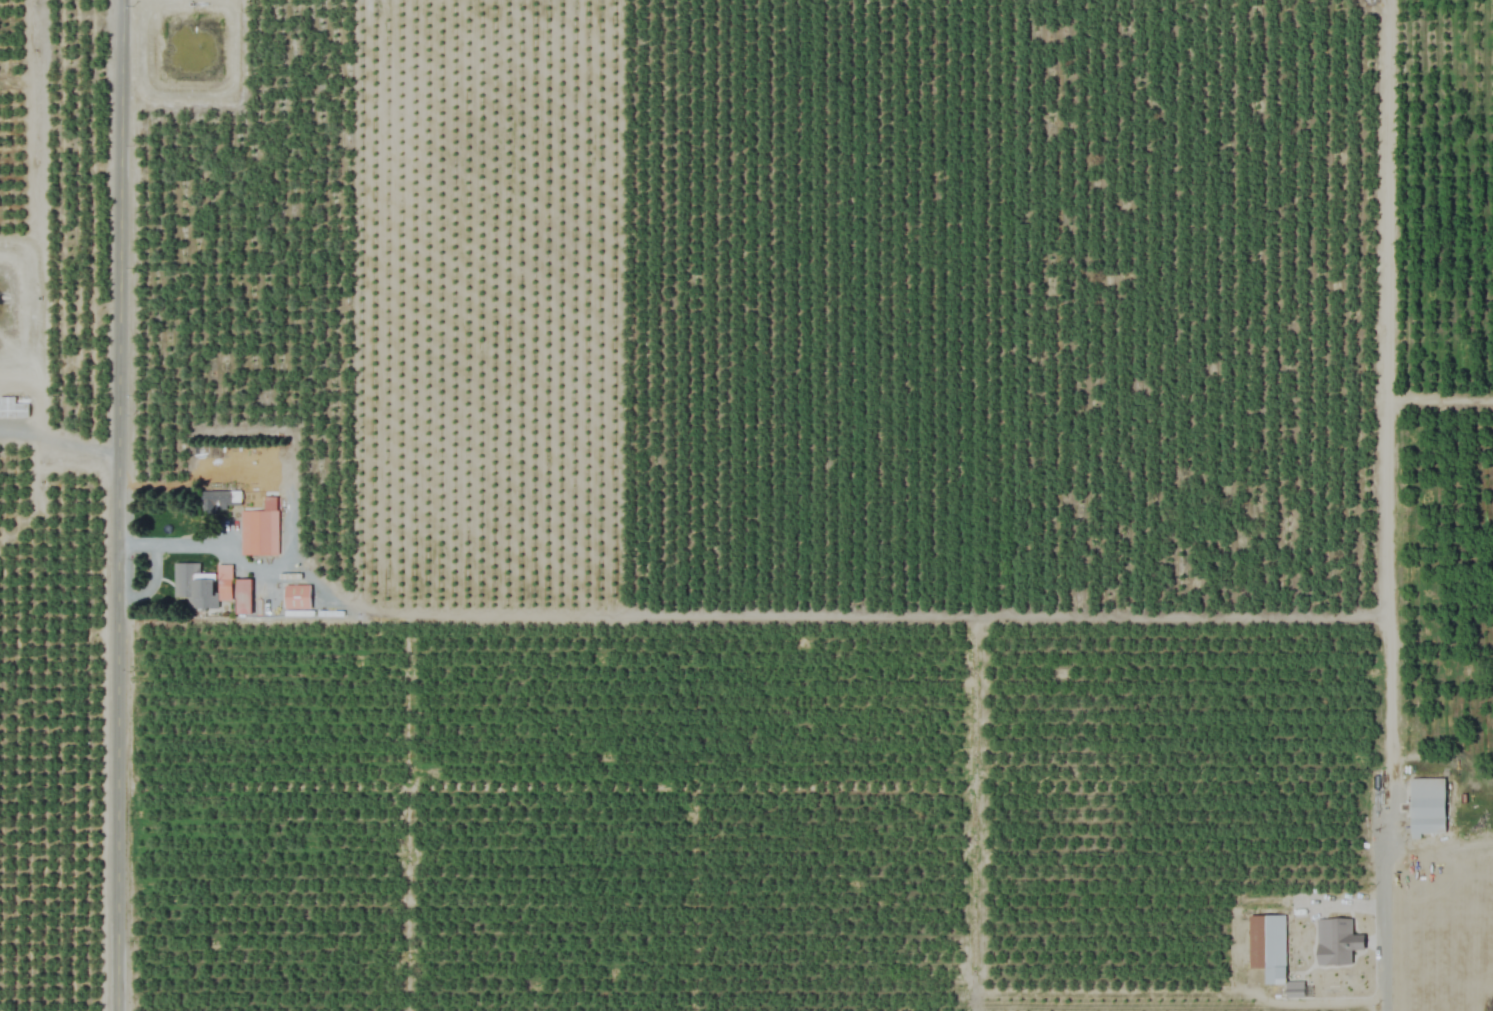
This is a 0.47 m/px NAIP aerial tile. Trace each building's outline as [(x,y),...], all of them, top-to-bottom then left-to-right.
[(28,418),(28,404),(15,404),(15,397),(0,397),(0,418),(28,418)] [(240,491),(202,491),(202,510),(240,510),(240,491)] [(278,555),(278,511),(240,511),(240,555),(278,555)] [(186,610),(216,610),(216,574),(199,574),(199,563),(174,563),(174,598),(186,598),(186,610)] [(284,610),(310,610),(310,586),(284,586),(284,610)] [(1410,779),(1411,836),(1445,836),(1445,779),(1410,779)] [(1285,914),(1249,914),(1249,970),(1265,970),(1265,984),(1285,984),(1285,914)] [(1317,924),(1317,966),(1354,965),(1354,924),(1317,924)]
